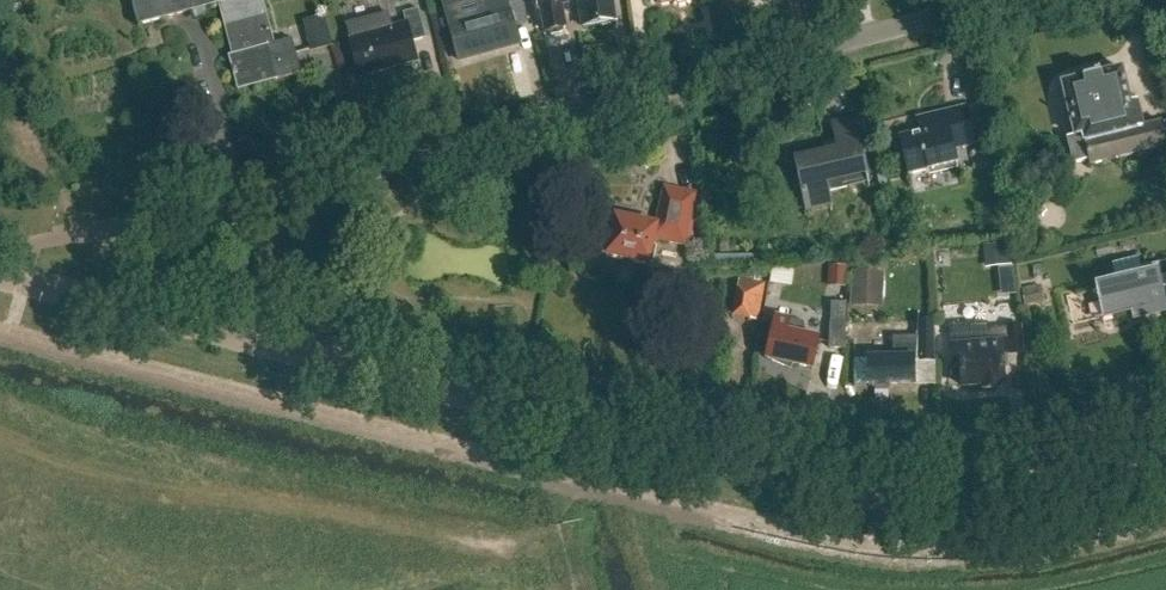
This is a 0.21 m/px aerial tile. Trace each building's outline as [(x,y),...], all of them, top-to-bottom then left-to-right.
[(220,4),(219,0),(132,0),(139,28),(141,28),(140,26),(220,4)] [(220,4),(234,55),(229,56),(238,91),(302,74),(296,53),(292,39),(275,44),(263,0),(219,0),(220,4)] [(453,38),(459,61),(519,45),(514,27),(528,24),(522,0),(506,0),(509,10),(449,26),(453,38)] [(539,11),(541,10),(546,32),(547,32),(551,35),(551,36),(562,34),(562,33),(565,28),(566,28),(561,6),(569,4),(568,0),(537,0),(539,11)] [(612,0),(578,0),(583,27),(599,25),(603,27),(610,26),(612,23),(616,22),(612,0)] [(389,13),(345,25),(349,40),(360,77),(417,61),(412,42),(426,39),(426,38),(418,9),(404,13),(407,24),(393,28),(389,13)] [(332,46),(330,38),(324,16),(304,22),(312,51),(332,46)] [(1062,84),(1075,137),(1068,138),(1074,165),(1089,162),(1090,167),(1112,161),(1165,148),(1165,123),(1161,124),(1161,123),(1144,127),(1138,102),(1130,103),(1122,70),(1062,84)] [(966,107),(927,117),(917,120),(920,133),(899,139),(909,176),(957,164),(954,150),(975,145),(966,107)] [(869,186),(854,118),(832,123),(838,150),(795,160),(808,217),(833,211),(829,195),(869,186)] [(696,194),(664,188),(656,226),(600,214),(597,230),(604,231),(599,253),(651,264),(655,247),(653,246),(654,240),(685,246),(696,194)] [(902,252),(901,246),(901,242),(883,243),(884,253),(888,253),(902,252)] [(1000,244),(983,246),(985,259),(999,258),(1011,256),(1010,243),(1000,244)] [(1094,298),(1096,304),(1099,303),(1102,317),(1132,311),(1134,320),(1165,313),(1165,303),(1165,302),(1165,263),(1156,265),(1142,269),(1144,279),(1118,285),(1096,290),(1098,297),(1094,298)] [(830,266),(830,287),(846,288),(847,267),(830,266)] [(852,272),(851,297),(864,297),(873,297),(884,298),(884,272),(852,272)] [(737,280),(731,315),(761,319),(765,282),(737,280)] [(1025,289),(1028,305),(1044,301),(1041,286),(1025,289)] [(831,303),(831,324),(830,324),(829,349),(846,349),(846,324),(847,324),(847,303),(831,303)] [(805,324),(776,317),(766,359),(767,360),(767,359),(790,370),(793,365),(811,369),(812,369),(819,339),(805,337),(805,324)] [(868,386),(868,387),(874,387),(874,389),(889,389),(889,387),(914,387),(914,360),(919,360),(919,361),(934,361),(934,321),(895,322),(895,338),(894,338),(894,357),(868,358),(868,359),(854,359),(854,386),(868,386)] [(1003,384),(1001,355),(1023,354),(1022,327),(1007,327),(1007,328),(988,330),(988,324),(951,327),(952,345),(953,344),(954,362),(960,362),(962,387),(982,386),(983,390),(999,389),(999,384),(1003,384)]
